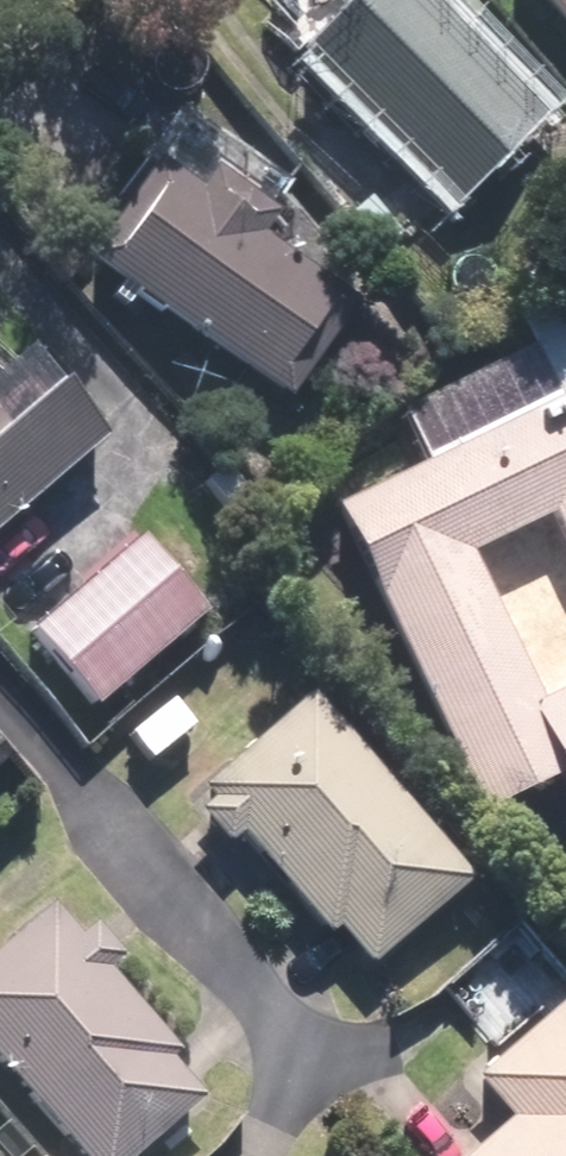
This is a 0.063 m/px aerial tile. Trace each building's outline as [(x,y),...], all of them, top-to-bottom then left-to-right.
[(314,53),(467,197),(547,112),(427,0),(364,0),(314,53)] [(565,9),(565,0),(557,0),(565,9)] [(161,184),(113,257),(291,375),(340,302),(161,184)] [(529,316),(565,398),(393,472),(396,479),(344,505),(511,830),(555,807),(557,811),(565,806),(565,688),(545,698),(471,553),(565,512),(565,300),(529,316)] [(85,436),(57,399),(4,440),(0,434),(0,502),(85,436)] [(206,609),(135,541),(56,623),(127,691),(206,609)] [(302,701),(219,783),(382,946),(464,865),(302,701)] [(0,946),(0,1025),(107,1155),(203,1076),(57,900),(0,946)] [(497,1073),(528,1108),(471,1155),(565,1155),(565,1015),(497,1073)]
